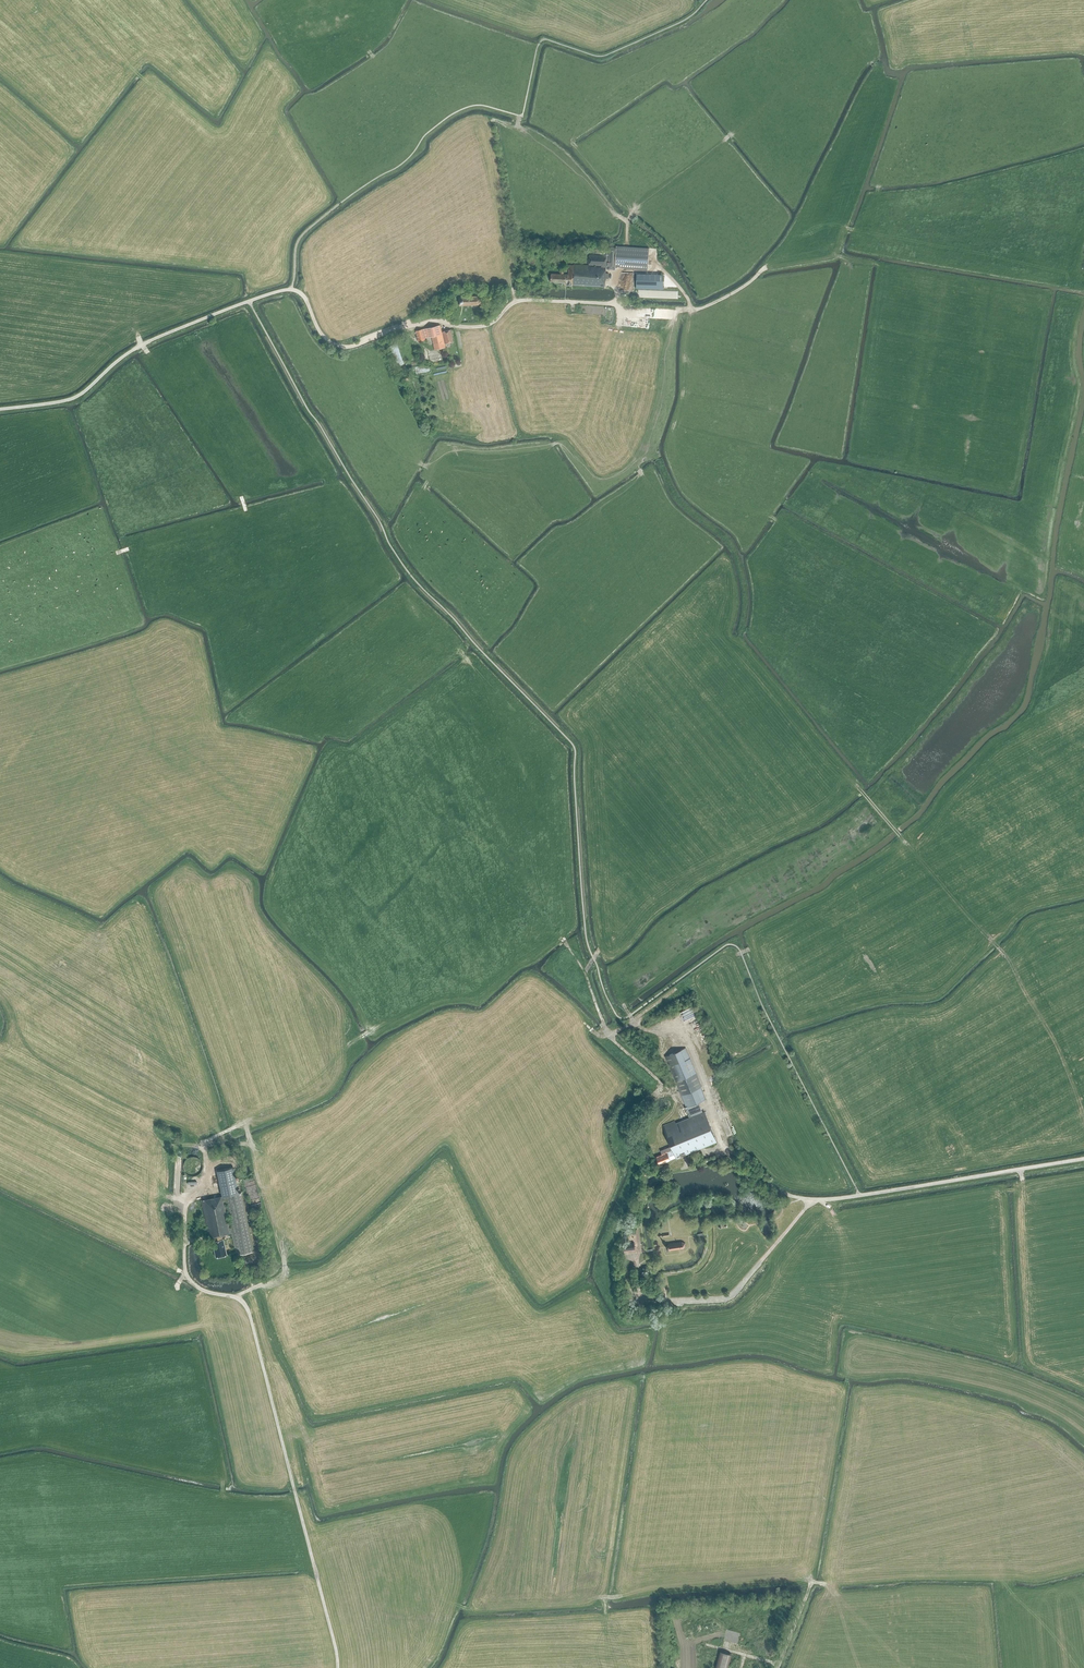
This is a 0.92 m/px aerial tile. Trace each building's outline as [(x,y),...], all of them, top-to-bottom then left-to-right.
[(649,249),(617,247),(616,263),(648,265),(649,249)] [(604,287),(606,256),(589,255),(589,266),(573,265),(573,266),(568,265),(568,274),(563,274),(564,270),(563,269),(561,268),(561,269),(560,269),(560,274),(551,273),(550,281),(567,283),(567,285),(572,285),(604,287)] [(663,275),(636,274),(636,288),(663,289),(663,275)] [(482,303),(483,302),(481,301),(481,298),(482,298),(482,297),(481,297),(478,296),(478,295),(477,295),(477,296),(459,297),(460,306),(478,305),(479,305),(479,304),(481,302),(482,303)] [(657,310),(657,318),(668,318),(668,310),(657,310)] [(435,350),(446,347),(445,344),(453,342),(451,330),(442,332),(440,325),(430,327),(416,331),(418,342),(426,340),(425,338),(432,337),(435,350)] [(405,364),(399,343),(390,345),(396,366),(405,364)] [(417,374),(431,371),(430,363),(416,366),(417,374)] [(695,1031),(704,1027),(698,1014),(694,1005),(680,1011),(681,1014),(686,1012),(688,1019),(683,1021),(686,1028),(693,1025),(695,1031)] [(706,1099),(703,1090),(701,1086),(702,1086),(686,1048),(666,1056),(686,1107),(682,1109),(686,1119),(675,1123),(674,1121),(662,1126),(671,1146),(660,1151),(662,1154),(656,1157),(659,1164),(675,1157),(676,1159),(717,1142),(704,1112),(703,1112),(698,1102),(706,1099)] [(183,1168),(184,1171),(186,1173),(188,1175),(191,1176),(194,1177),(197,1176),(200,1174),(202,1171),(203,1169),(203,1166),(202,1163),(201,1160),(198,1158),(196,1157),(192,1157),(190,1157),(187,1159),(185,1162),(183,1165),(183,1168)] [(208,1237),(211,1237),(216,1257),(227,1255),(225,1246),(222,1234),(232,1232),(237,1255),(254,1251),(241,1192),(238,1193),(233,1169),(217,1172),(222,1196),(201,1201),(208,1237)] [(635,1249),(634,1242),(628,1243),(626,1232),(623,1232),(625,1244),(622,1244),(623,1251),(635,1249)] [(683,1248),(685,1246),(685,1243),(682,1242),(668,1244),(668,1246),(666,1246),(666,1250),(669,1249),(669,1250),(683,1248)] [(731,1654),(720,1651),(715,1667),(727,1667),(731,1654)]
